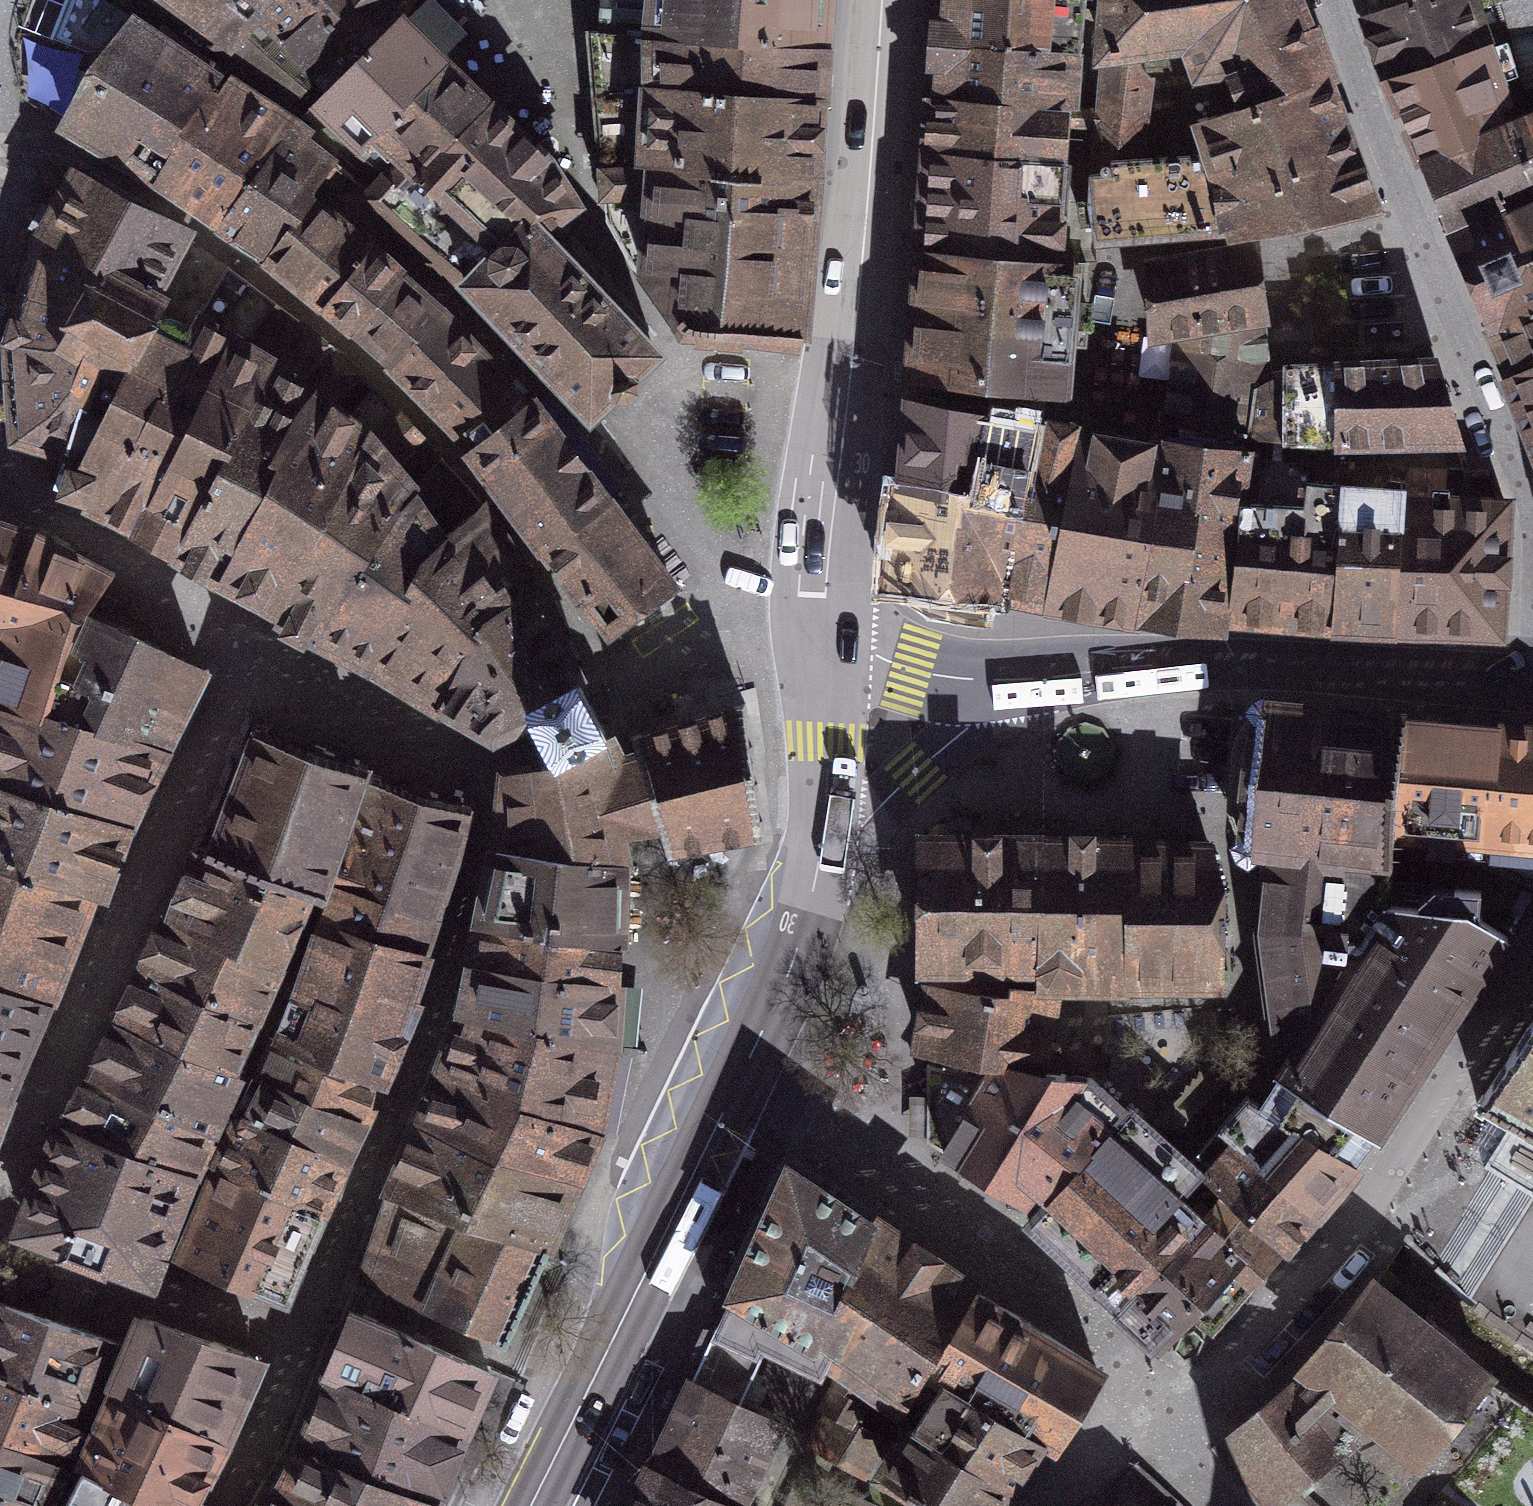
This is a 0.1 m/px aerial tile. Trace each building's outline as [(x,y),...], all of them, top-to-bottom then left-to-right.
[(71,130),(148,175),(213,82),(136,17),(116,0),(88,0),(76,44),(90,53),(117,54),(71,130)] [(163,3),(153,16),(196,51),(213,54),(289,113),(317,87),(246,0),(160,0),(163,3)] [(317,87),(329,94),(399,19),(378,0),(246,0),(317,87)] [(823,46),(826,0),(600,0),(597,31),(823,46)] [(1078,0),(938,0),(936,45),(1074,52),(1078,0)] [(1108,57),(1191,47),(1205,76),(1232,72),(1247,108),(1256,106),(1262,117),(1331,96),(1292,0),(1112,0),(1108,57)] [(1390,76),(1512,39),(1501,3),(1512,0),(1432,0),(1372,20),(1390,76)] [(399,19),(329,94),(305,119),(385,180),(399,168),(413,182),(490,108),(399,19)] [(604,149),(697,146),(816,162),(823,46),(597,31),(604,149)] [(1428,165),(1502,132),(1493,109),(1510,104),(1494,68),(1517,58),(1527,84),(1532,83),(1532,35),(1512,39),(1390,76),(1428,165)] [(1072,106),(1074,52),(936,45),(930,100),(1072,106)] [(289,129),(213,82),(148,175),(215,219),(289,129)] [(1256,106),(1247,108),(1200,120),(1219,175),(1240,230),(1312,226),(1378,206),(1331,96),(1262,117),(1256,106)] [(1069,158),(1072,106),(930,100),(926,151),(1058,157),(1069,158)] [(399,168),(385,180),(374,201),(467,286),(532,220),(555,247),(581,225),(550,164),(490,108),(413,182),(399,168)] [(1138,120),(1100,116),(1099,235),(1240,230),(1219,175),(1136,174),(1138,120)] [(1453,229),(1532,197),(1532,119),(1502,132),(1428,165),(1453,229)] [(333,161),(289,129),(215,219),(270,261),(318,180),(333,161)] [(604,149),(610,217),(640,219),(639,255),(691,320),(778,332),(800,334),(812,203),(816,162),(697,146),(604,149)] [(1058,157),(926,151),(920,253),(1054,261),(1058,157)] [(14,443),(65,449),(89,387),(86,358),(58,345),(100,278),(103,259),(151,289),(176,239),(156,226),(164,215),(130,195),(122,206),(71,180),(21,296),(14,443)] [(324,183),(318,180),(270,261),(329,308),(370,252),(319,210),(324,183)] [(1453,229),(1490,325),(1532,308),(1532,197),(1453,229)] [(555,247),(532,220),(467,286),(592,417),(656,354),(589,283),(570,262),(555,247)] [(428,303),(370,252),(329,308),(382,350),(428,303)] [(1054,261),(920,253),(914,374),(1062,390),(1064,339),(1081,339),(1082,301),(1071,300),(1072,261),(1054,261)] [(176,549),(300,327),(228,270),(185,334),(154,320),(165,299),(151,289),(103,259),(100,278),(58,345),(86,358),(89,387),(65,449),(55,489),(176,549)] [(1251,434),(1256,392),(1270,384),(1256,264),(1157,275),(1156,335),(1182,332),(1167,444),(1240,458),(1248,460),(1251,434)] [(457,423),(506,377),(428,303),(382,350),(457,423)] [(1490,325),(1509,374),(1532,365),(1532,308),(1490,325)] [(313,393),(343,358),(300,327),(176,549),(223,578),(284,449),(313,393)] [(360,458),(400,415),(343,358),(313,393),(284,449),(223,578),(283,610),(360,458)] [(1437,362),(1285,370),(1287,438),(1455,440),(1437,362)] [(1532,434),(1532,365),(1509,374),(1532,434)] [(1287,438),(1285,370),(1270,384),(1256,392),(1251,434),(1287,438)] [(506,377),(457,423),(479,444),(552,539),(611,493),(531,404),(506,377)] [(910,406),(899,582),(1002,589),(1034,431),(910,406)] [(283,610),(324,635),(375,546),(445,461),(400,415),(360,458),(283,610)] [(1047,599),(1082,444),(1034,431),(1002,589),(1047,599)] [(1082,444),(1047,599),(1139,614),(1167,444),(1122,441),(1118,451),(1082,444)] [(1167,444),(1139,614),(1223,622),(1240,458),(1167,444)] [(1248,460),(1240,458),(1223,622),(1336,630),(1347,487),(1306,480),(1305,497),(1265,496),(1266,464),(1248,460)] [(324,635),(448,708),(467,665),(454,652),(460,630),(436,613),(436,597),(458,564),(510,551),(483,505),(445,461),(375,546),(324,635)] [(1347,487),(1336,630),(1397,628),(1404,503),(1404,484),(1391,485),(1390,495),(1363,494),(1347,487)] [(676,576),(611,493),(552,539),(585,584),(596,577),(622,615),(676,576)] [(1404,503),(1397,628),(1503,635),(1504,504),(1404,503)] [(0,528),(0,647),(1,648),(0,651),(0,714),(38,727),(46,711),(75,611),(88,615),(108,584),(45,554),(45,542),(36,540),(0,528)] [(495,734),(524,722),(581,684),(592,677),(549,590),(533,596),(510,551),(458,564),(436,597),(436,613),(460,630),(454,652),(467,665),(448,708),(495,734)] [(75,611),(46,711),(166,745),(201,672),(88,615),(75,611)] [(533,742),(547,767),(608,737),(596,708),(581,684),(524,722),(533,742)] [(633,739),(653,803),(670,855),(737,841),(761,835),(747,703),(713,713),(633,739)] [(1405,722),(1260,705),(1245,847),(1270,849),(1389,858),(1390,848),(1405,722)] [(129,826),(166,745),(46,711),(38,727),(0,715),(0,789),(129,826)] [(1500,728),(1405,722),(1390,848),(1455,855),(1456,840),(1493,842),(1500,728)] [(375,772),(257,726),(207,853),(319,897),(329,901),(331,897),(373,778),(375,772)] [(1493,842),(1492,862),(1532,875),(1532,732),(1500,728),(1493,842)] [(630,729),(608,737),(547,767),(517,774),(507,850),(621,865),(601,832),(653,803),(633,739),(630,729)] [(473,804),(373,778),(331,897),(432,926),(473,804)] [(90,897),(100,899),(129,826),(0,789),(0,867),(90,897)] [(924,842),(925,987),(934,990),(1009,995),(1011,983),(1049,985),(1045,841),(924,842)] [(1214,842),(1045,841),(1049,985),(1213,988),(1214,842)] [(1270,849),(1256,923),(1281,1076),(1376,1144),(1505,940),(1492,927),(1516,890),(1476,875),(1389,868),(1389,858),(1270,849)] [(492,924),(619,944),(621,865),(507,850),(492,924)] [(319,897),(207,853),(174,919),(290,968),(319,897)] [(49,999),(90,897),(0,867),(0,982),(49,999)] [(412,993),(432,926),(331,897),(329,901),(309,961),(412,993)] [(290,968),(174,919),(165,915),(143,969),(264,1023),(290,968)] [(483,963),(619,984),(619,944),(492,924),(483,963)] [(375,1082),(412,993),(309,961),(275,1042),(375,1082)] [(614,1050),(619,984),(483,963),(475,1007),(614,1050)] [(264,1023),(143,969),(118,1017),(242,1074),(264,1023)] [(20,1071),(49,999),(0,982),(0,1063),(7,1065),(20,1071)] [(1038,1071),(1049,985),(1011,983),(1009,995),(934,990),(927,1053),(1002,1065),(1038,1071)] [(600,1125),(614,1050),(475,1007),(434,1130),(580,1183),(600,1125)] [(249,1078),(118,1017),(93,1072),(223,1135),(235,1108),(249,1078)] [(1479,1103),(1532,1137),(1532,1020),(1479,1103)] [(315,1100),(361,1118),(375,1082),(275,1042),(272,1041),(257,1073),(315,1100)] [(926,1143),(1043,1211),(1127,1111),(1069,1075),(1038,1071),(1002,1065),(999,1079),(923,1066),(926,1143)] [(223,1135),(93,1072),(69,1123),(202,1175),(206,1177),(211,1165),(223,1135)] [(315,1100),(257,1073),(239,1110),(341,1157),(361,1118),(315,1100)] [(1249,1095),(1345,1189),(1373,1149),(1376,1144),(1281,1076),(1275,1079),(1249,1095)] [(1249,1095),(1222,1129),(1318,1217),(1345,1189),(1249,1095)] [(239,1110),(235,1108),(211,1165),(321,1208),(341,1157),(239,1110)] [(1096,1287),(1200,1175),(1189,1168),(1127,1111),(1043,1211),(1032,1224),(1096,1287)] [(202,1175),(69,1123),(28,1223),(158,1275),(202,1175)] [(1222,1129),(1189,1168),(1200,1175),(1219,1202),(1230,1212),(1239,1203),(1286,1253),(1318,1217),(1222,1129)] [(434,1130),(406,1191),(548,1246),(580,1183),(434,1130)] [(321,1208),(211,1165),(206,1177),(176,1253),(279,1297),(321,1208)] [(793,1172),(717,1330),(753,1345),(760,1338),(811,1362),(821,1349),(872,1221),(793,1172)] [(1219,1202),(1200,1175),(1096,1287),(1125,1311),(1211,1211),(1219,1202)] [(372,1280),(509,1338),(548,1246),(406,1191),(372,1280)] [(1230,1212),(1219,1202),(1211,1211),(1223,1221),(1211,1230),(1234,1250),(1235,1266),(1255,1284),(1286,1253),(1239,1203),(1230,1212)] [(1223,1221),(1211,1211),(1125,1311),(1153,1340),(1182,1318),(1195,1316),(1210,1334),(1255,1284),(1235,1266),(1234,1250),(1211,1230),(1223,1221)] [(903,1413),(976,1289),(872,1221),(821,1349),(848,1371),(877,1393),(903,1413)] [(976,1289),(903,1413),(922,1428),(950,1383),(1042,1440),(1049,1446),(1096,1369),(976,1289)] [(1483,1380),(1375,1290),(1308,1371),(1346,1404),(1334,1414),(1351,1428),(1372,1445),(1369,1452),(1405,1480),(1483,1380)] [(91,1409),(116,1342),(0,1305),(0,1377),(91,1409)] [(363,1314),(338,1378),(464,1436),(491,1373),(363,1314)] [(208,1469),(260,1359),(146,1317),(136,1343),(106,1420),(208,1469)] [(741,1405),(760,1349),(753,1345),(717,1330),(650,1474),(716,1505),(738,1505),(776,1426),(741,1405)] [(877,1393),(848,1371),(824,1405),(829,1414),(815,1443),(866,1477),(883,1440),(856,1425),(877,1393)] [(1230,1455),(1273,1505),(1357,1442),(1351,1428),(1334,1414),(1346,1404),(1308,1371),(1295,1388),(1237,1434),(1245,1445),(1230,1455)] [(72,1461),(91,1409),(0,1377),(0,1434),(72,1461)] [(437,1504),(464,1436),(338,1378),(311,1450),(437,1504)] [(950,1383),(922,1428),(1013,1481),(1042,1440),(950,1383)] [(208,1469),(106,1420),(89,1468),(170,1505),(188,1505),(208,1469)] [(922,1428),(891,1476),(937,1505),(997,1505),(1013,1481),(922,1428)] [(72,1461),(0,1434),(0,1505),(50,1505),(72,1461)] [(311,1450),(295,1488),(330,1505),(436,1505),(437,1504),(311,1450)] [(89,1468),(75,1500),(72,1505),(170,1505),(89,1468)] [(650,1474),(634,1505),(716,1505),(650,1474)] [(295,1488),(284,1505),(330,1505),(295,1488)]
